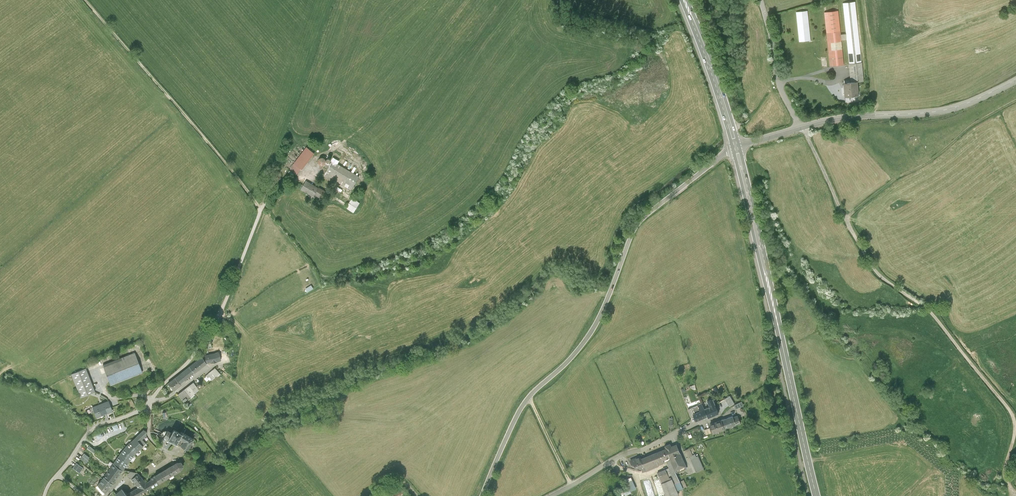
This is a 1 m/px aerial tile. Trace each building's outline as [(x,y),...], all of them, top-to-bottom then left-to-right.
[(848,41),(850,63),(862,62),(856,1),(843,2),(846,32),(841,32),(839,11),(825,12),(830,66),(845,64),(843,41),(848,41)] [(809,11),(797,12),(800,41),(812,39),(809,11)] [(862,62),(850,63),(851,82),(858,82),(864,81),(862,62)] [(845,97),(859,96),(858,82),(851,82),(844,83),(845,97)]
